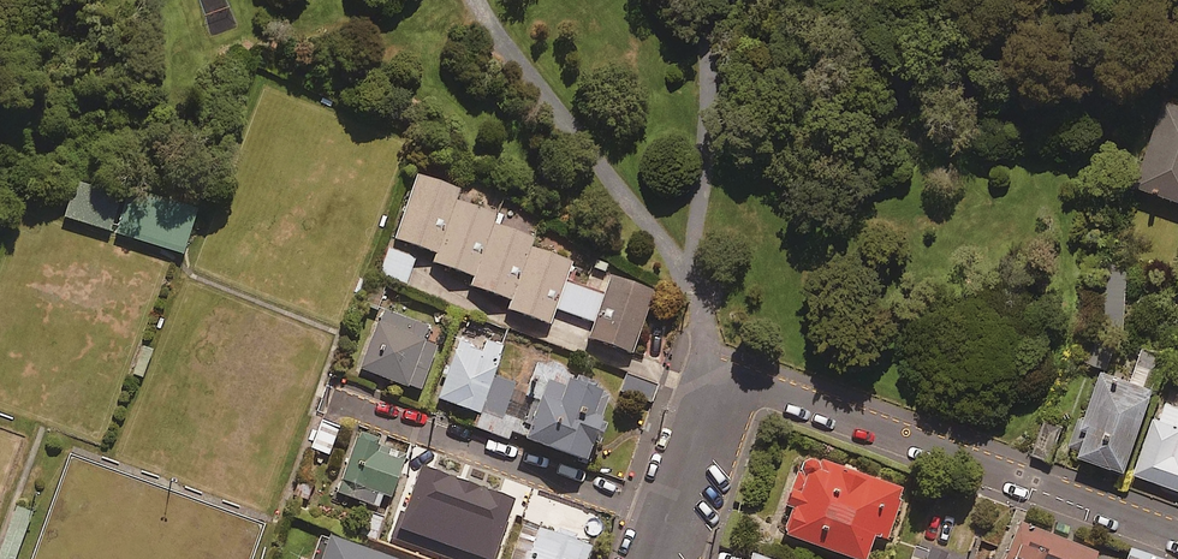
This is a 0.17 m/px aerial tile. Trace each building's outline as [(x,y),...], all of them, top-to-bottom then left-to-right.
[(1132,192),(1177,208),(1177,103),(1164,99),(1132,192)] [(449,249),(470,186),(420,169),(399,233),(449,249)] [(109,230),(121,193),(75,179),(63,216),(109,230)] [(113,231),(182,253),(197,204),(128,182),(113,231)] [(503,206),(468,195),(447,258),(482,269),(499,217),(503,206)] [(541,232),(499,217),(482,269),(476,283),(517,298),(537,243),(541,232)] [(579,258),(537,243),(517,298),(514,306),(555,321),(563,302),(573,273),(579,258)] [(415,257),(388,247),(379,273),(405,282),(415,257)] [(603,316),(597,338),(639,351),(661,279),(619,266),(613,287),(603,316)] [(613,287),(573,273),(563,302),(603,316),(613,287)] [(457,333),(390,305),(367,361),(434,389),(457,333)] [(480,312),(445,390),(486,409),(521,330),(480,312)] [(620,389),(538,365),(517,436),(599,460),(620,389)] [(1154,390),(1101,373),(1085,422),(1079,420),(1070,449),(1078,451),(1075,461),(1124,477),(1154,390)] [(345,482),(395,500),(419,438),(368,419),(345,482)] [(1153,419),(1134,477),(1177,493),(1177,428),(1153,419)] [(1062,428),(1044,421),(1031,454),(1049,461),(1062,428)] [(813,451),(784,531),(859,558),(893,558),(919,490),(813,451)] [(534,516),(520,558),(602,558),(608,539),(534,516)] [(1023,520),(1008,558),(1112,558),(1023,520)] [(329,522),(317,558),(441,558),(329,522)] [(925,537),(918,558),(981,558),(982,556),(925,537)]
